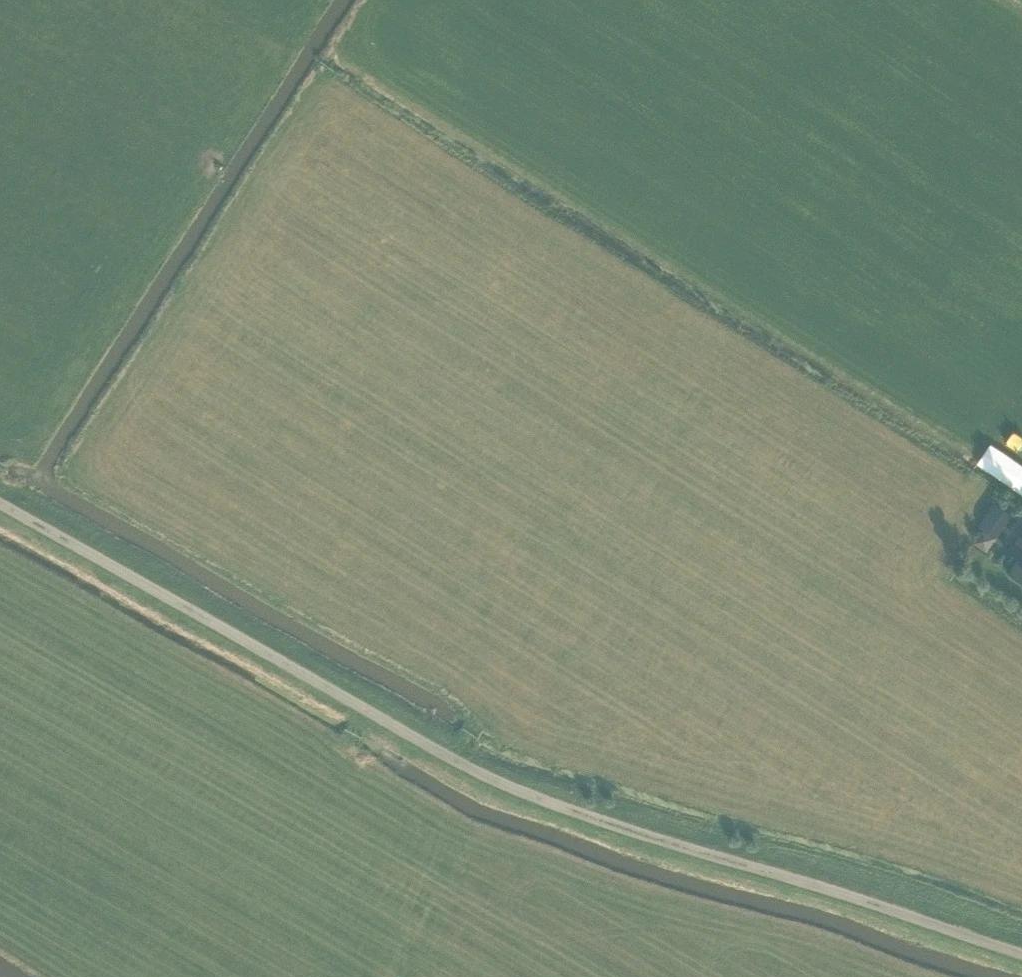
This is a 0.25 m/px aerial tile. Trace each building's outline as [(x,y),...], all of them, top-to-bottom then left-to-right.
[(994,502),(978,526),(997,539),(1013,514),(994,502)] [(986,552),(995,539),(982,530),(973,543),(986,552)] [(1014,543),(1021,549),(1021,531),(1014,543)] [(1009,573),(1021,582),(1021,554),(1009,573)]
